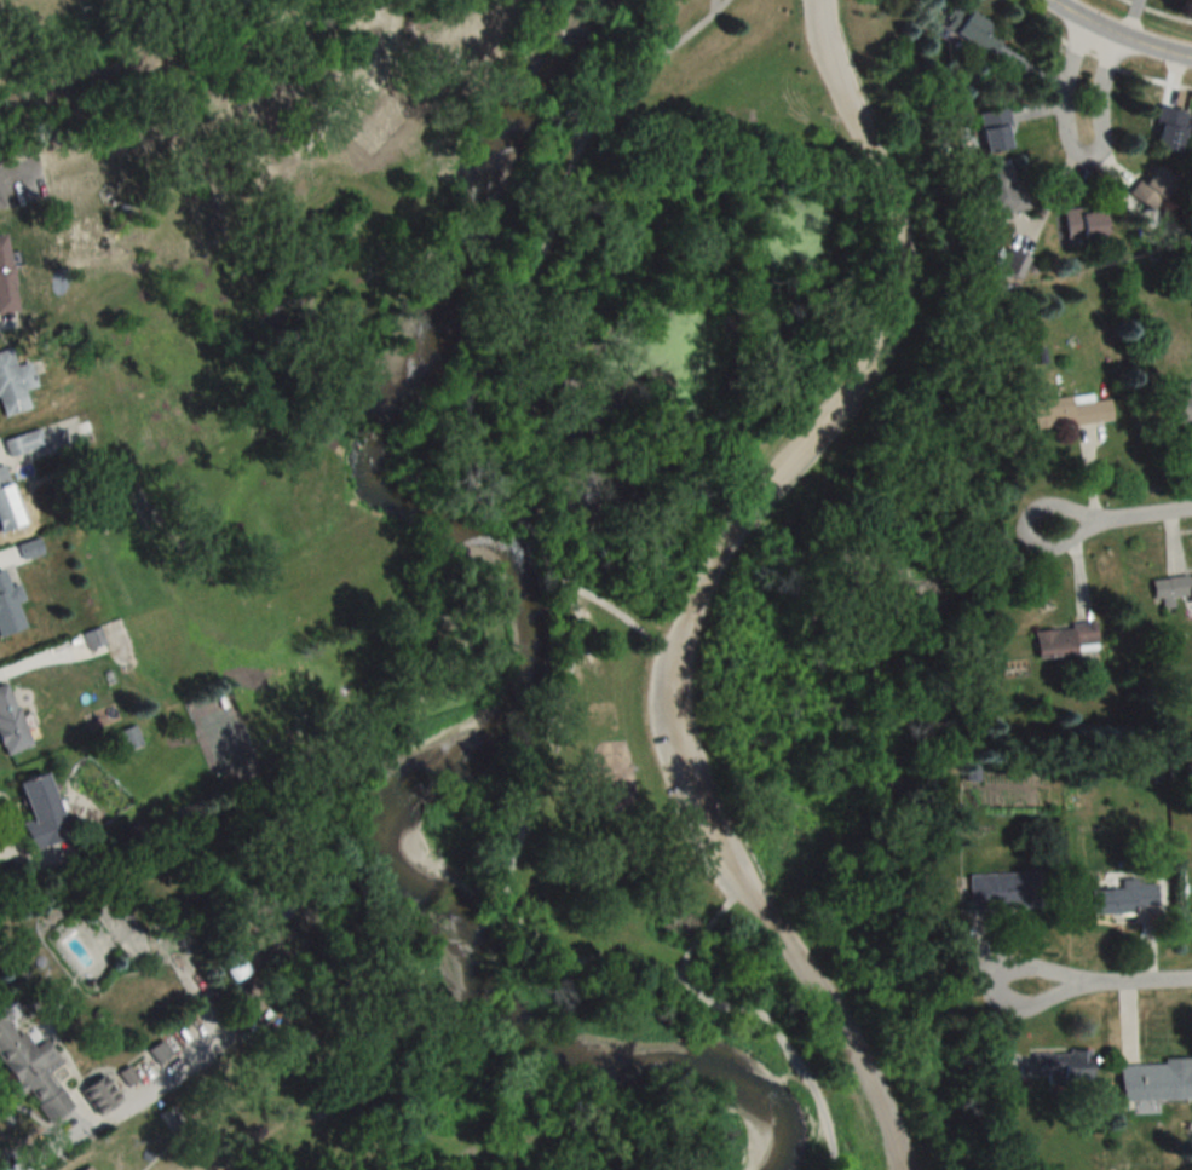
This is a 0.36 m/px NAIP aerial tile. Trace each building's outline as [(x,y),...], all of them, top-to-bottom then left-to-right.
[(977,149),(1006,149),(1006,110),(977,110),(977,149)] [(1181,128),(1154,123),(1149,148),(1176,153),(1181,128)] [(1013,164),(975,171),(983,216),(1021,209),(1013,164)] [(1173,183),(1152,164),(1126,193),(1147,212),(1173,183)] [(1061,238),(1100,237),(1099,209),(1060,211),(1061,238)] [(12,314),(3,235),(0,235),(0,315),(12,314)] [(997,273),(1018,281),(1026,258),(1005,250),(997,273)] [(26,409),(20,390),(31,386),(24,361),(13,364),(8,349),(0,351),(0,417),(26,409)] [(1174,382),(1174,395),(1161,395),(1162,425),(1191,424),(1191,381),(1174,382)] [(1028,401),(1031,429),(1110,420),(1108,399),(1091,401),(1090,394),(1028,401)] [(41,444),(35,429),(1,442),(6,457),(41,444)] [(2,465),(0,465),(0,532),(19,527),(2,465)] [(15,545),(19,558),(39,553),(36,540),(15,545)] [(13,604),(20,601),(15,585),(6,588),(0,570),(0,636),(21,628),(13,604)] [(1150,580),(1152,604),(1185,600),(1186,604),(1191,604),(1191,576),(1150,580)] [(1032,627),(1034,655),(1096,653),(1095,624),(1032,627)] [(1,682),(0,683),(0,744),(4,754),(27,745),(1,682)] [(139,741),(132,725),(118,732),(125,748),(139,741)] [(11,781),(25,823),(19,825),(28,850),(64,837),(42,770),(11,781)] [(1038,873),(967,874),(967,909),(1038,908),(1038,873)] [(1133,913),(1133,906),(1155,906),(1154,880),(1118,881),(1119,889),(1088,889),(1088,914),(1133,913)] [(70,1108),(46,1071),(58,1063),(41,1037),(28,1045),(2,1005),(0,1006),(0,1060),(43,1125),(70,1108)] [(156,1063),(170,1053),(160,1038),(146,1048),(156,1063)] [(1087,1049),(1031,1050),(1031,1080),(1087,1079),(1087,1049)] [(1117,1100),(1188,1099),(1188,1060),(1117,1061),(1117,1100)] [(116,1096),(96,1074),(77,1091),(97,1113),(116,1096)]
